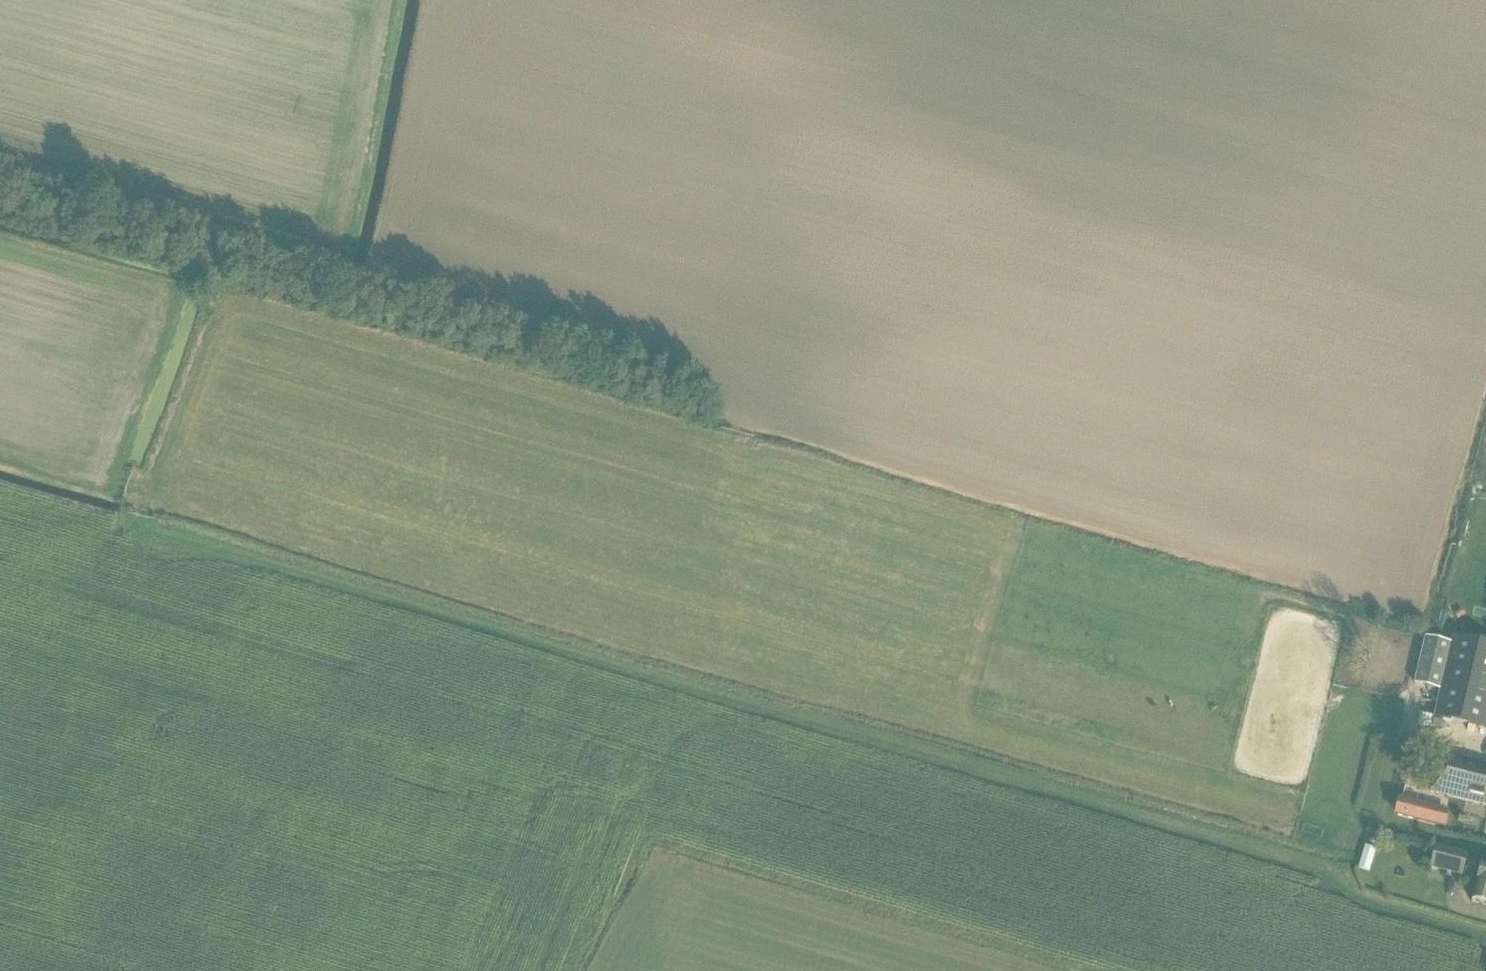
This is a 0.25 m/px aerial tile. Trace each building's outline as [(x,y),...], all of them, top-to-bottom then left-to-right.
[(1485,730),(1485,728),(1485,645),(1453,637),(1451,644),(1425,638),(1414,684),(1441,690),(1434,718),(1485,730)] [(1416,702),(1415,716),(1427,716),(1428,702),(1416,702)] [(1441,754),(1431,792),(1485,806),(1485,766),(1441,754)] [(1449,810),(1399,798),(1395,814),(1445,827),(1449,810)] [(1462,876),(1468,854),(1436,847),(1431,868),(1462,876)] [(1361,848),(1354,870),(1364,873),(1371,851),(1361,848)] [(1481,864),(1472,901),(1485,905),(1485,865),(1481,864)]
